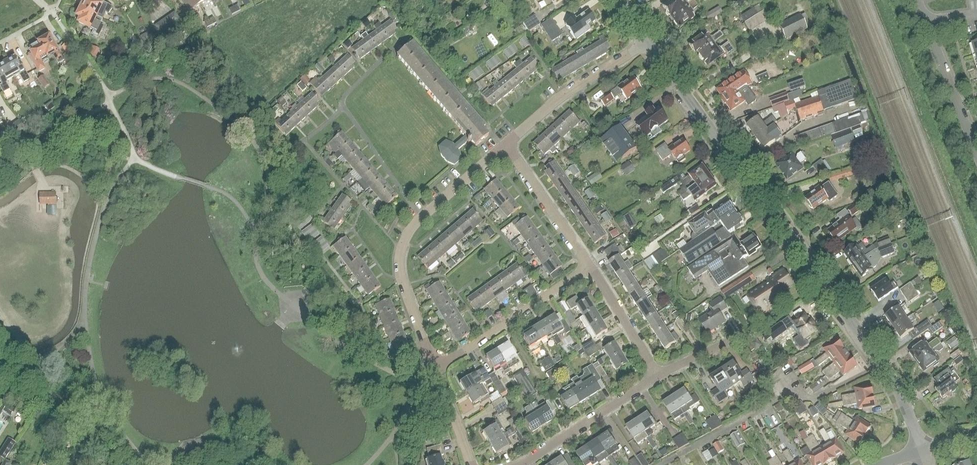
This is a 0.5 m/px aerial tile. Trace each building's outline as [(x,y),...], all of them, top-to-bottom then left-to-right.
[(107,5),(96,0),(95,2),(91,0),(84,0),(84,1),(82,0),(79,8),(80,9),(102,20),(105,14),(107,15),(112,9),(107,5)] [(188,11),(200,4),(198,0),(182,0),(188,11)] [(669,15),(669,16),(685,5),(692,0),(670,0),(662,6),(665,11),(665,13),(667,15),(669,15)] [(689,6),(692,10),(698,6),(693,0),(692,0),(685,5),(669,16),(678,28),(693,16),(687,8),(689,6)] [(129,14),(124,7),(121,10),(125,16),(129,14)] [(708,22),(723,12),(720,7),(705,16),(708,22)] [(102,20),(80,9),(76,16),(80,18),(78,23),(91,30),(89,34),(97,38),(103,26),(100,25),(102,20)] [(744,23),(757,14),(754,9),(740,18),(744,23)] [(576,19),(574,18),(565,24),(576,40),(590,29),(588,26),(594,21),(587,11),(576,19)] [(744,23),(749,32),(768,19),(763,11),(757,14),(744,23)] [(175,12),(170,15),(175,24),(180,21),(175,12)] [(800,14),(778,25),(785,40),(807,29),(800,14)] [(175,24),(170,15),(165,19),(170,27),(175,24)] [(525,23),(524,24),(529,32),(529,33),(541,25),(536,16),(532,19),(531,17),(524,21),(525,23)] [(165,19),(160,22),(165,31),(170,27),(165,19)] [(370,24),(366,19),(361,23),(366,28),(370,24)] [(563,36),(552,19),(542,26),(553,43),(563,36)] [(383,26),(379,22),(374,26),(377,31),(376,32),(383,42),(395,33),(394,31),(396,29),(390,21),(383,26)] [(160,35),(165,31),(160,22),(154,26),(160,35)] [(723,36),(719,31),(713,36),(715,38),(712,40),(710,37),(709,38),(705,33),(689,44),(694,51),(695,50),(698,54),(712,43),(723,36)] [(368,37),(364,33),(361,35),(364,40),(372,50),(383,42),(376,32),(368,37)] [(147,33),(141,36),(144,43),(150,39),(147,33)] [(46,38),(39,42),(39,43),(47,58),(53,54),(57,62),(59,64),(65,61),(64,59),(54,40),(52,41),(50,36),(46,38)] [(600,41),(551,70),(558,81),(608,52),(607,49),(610,47),(603,36),(599,39),(600,41)] [(530,44),(525,38),(520,41),(525,48),(530,44)] [(349,39),(343,44),(348,49),(353,44),(349,39)] [(364,40),(352,49),(353,50),(351,52),(354,55),(356,54),(360,59),(372,50),(364,40)] [(733,50),(731,47),(727,42),(717,50),(712,43),(698,54),(698,56),(700,59),(702,60),(707,66),(718,58),(719,59),(733,50)] [(39,43),(29,49),(31,53),(29,54),(39,72),(45,69),(41,61),(47,58),(39,43)] [(513,45),(503,52),(508,59),(518,52),(513,45)] [(91,46),(87,56),(95,59),(99,50),(91,46)] [(466,136),(453,147),(452,145),(445,142),(439,148),(440,154),(447,162),(454,165),(460,159),(458,152),(456,150),(467,142),(468,143),(470,141),(475,147),(488,136),(482,129),(484,127),(480,121),(477,123),(410,46),(396,57),(466,136)] [(75,56),(71,50),(66,53),(70,59),(75,56)] [(336,60),(331,55),(327,58),(332,63),(336,60)] [(347,55),(334,67),(343,77),(354,67),(352,65),(354,63),(347,55)] [(7,62),(5,63),(14,78),(20,74),(24,82),(30,79),(20,61),(18,62),(15,57),(13,58),(11,57),(7,60),(7,62)] [(496,57),(486,63),(491,70),(501,63),(496,57)] [(523,64),(520,60),(514,65),(517,69),(525,79),(537,70),(535,67),(537,65),(535,62),(536,60),(534,57),(532,59),(531,58),(523,64)] [(4,63),(2,62),(0,63),(0,81),(2,85),(0,87),(4,94),(11,90),(7,83),(8,82),(7,81),(14,78),(5,63),(4,63)] [(324,69),(319,63),(314,66),(320,73),(324,69)] [(334,67),(324,77),(333,87),(343,77),(334,67)] [(479,67),(469,74),(474,81),(484,74),(479,67)] [(514,89),(525,79),(517,69),(506,79),(514,89)] [(744,86),(747,87),(748,87),(753,84),(744,70),(730,79),(716,89),(723,100),(736,91),(736,92),(744,86)] [(770,80),(767,73),(756,78),(759,84),(770,80)] [(310,81),(305,75),(300,80),(305,85),(310,81)] [(43,76),(38,80),(44,89),(50,86),(43,76)] [(316,77),(309,83),(313,88),(311,90),(314,93),(316,91),(321,97),(333,87),(324,77),(320,81),(316,77)] [(609,93),(600,100),(605,106),(614,99),(622,93),(627,99),(641,89),(640,88),(640,86),(639,83),(637,83),(632,77),(623,84),(622,83),(617,87),(618,88),(610,94),(609,93)] [(503,98),(514,89),(506,79),(499,84),(497,81),(492,84),(495,88),(503,98)] [(851,80),(817,91),(819,96),(795,104),(800,121),(824,113),(824,111),(857,99),(851,80)] [(306,88),(301,82),(297,85),(302,91),(306,88)] [(483,89),(478,83),(475,86),(479,92),(483,89)] [(755,98),(748,87),(747,87),(744,86),(736,92),(736,91),(723,100),(731,111),(745,101),(748,106),(755,101),(755,98)] [(503,98),(495,88),(490,92),(488,89),(481,95),(491,107),(503,98)] [(801,88),(771,99),(773,107),(804,96),(801,88)] [(319,101),(312,93),(298,105),(307,115),(318,105),(316,103),(319,101)] [(287,103),(282,97),(277,101),(282,107),(287,103)] [(776,113),(780,112),(787,109),(785,103),(774,107),(776,113)] [(297,124),(307,115),(298,105),(289,114),(297,124)] [(646,114),(648,117),(636,125),(645,137),(651,133),(654,137),(661,132),(658,128),(667,121),(658,108),(654,112),(653,109),(646,114)] [(789,114),(787,109),(780,112),(782,119),(789,114)] [(572,129),(580,122),(570,110),(562,118),(572,129)] [(279,119),(274,123),(285,135),(297,124),(289,114),(281,121),(279,119)] [(774,125),(779,122),(775,116),(763,124),(758,118),(747,126),(756,139),(774,125)] [(798,145),(807,142),(861,124),(858,116),(804,134),(795,137),(798,145)] [(562,118),(552,126),(563,138),(572,129),(562,118)] [(20,120),(14,124),(19,132),(26,128),(20,120)] [(19,132),(14,124),(10,127),(11,129),(14,134),(15,135),(19,132)] [(638,148),(622,125),(602,140),(618,163),(638,148)] [(781,133),(774,125),(756,139),(764,149),(774,140),(775,141),(781,137),(782,135),(781,133)] [(552,126),(543,134),(554,146),(563,138),(552,126)] [(860,127),(852,130),(856,139),(863,136),(860,127)] [(851,130),(832,137),(836,148),(841,146),(855,142),(851,130)] [(339,131),(334,136),(335,137),(328,144),(335,153),(337,151),(349,141),(341,132),(341,133),(339,131)] [(539,149),(544,155),(549,150),(552,153),(557,149),(554,146),(543,134),(533,143),(536,146),(535,148),(537,151),(539,149)] [(357,150),(349,141),(337,151),(345,160),(357,150)] [(668,149),(665,144),(656,151),(663,161),(672,155),(679,165),(686,160),(683,156),(690,152),(683,141),(674,147),(673,146),(668,149)] [(572,147),(567,152),(570,155),(575,150),(572,147)] [(345,160),(353,170),(365,160),(357,150),(345,160)] [(792,154),(777,165),(787,179),(802,169),(798,164),(805,159),(802,155),(804,153),(802,151),(797,155),(796,157),(795,158),(792,154)] [(327,154),(323,158),(326,162),(330,167),(334,164),(329,159),(331,158),(327,154)] [(832,171),(824,159),(815,166),(823,177),(832,171)] [(373,169),(365,160),(353,170),(361,179),(373,169)] [(547,170),(544,172),(554,185),(565,178),(553,162),(552,163),(550,161),(547,163),(548,165),(545,168),(547,170)] [(636,170),(630,161),(621,167),(627,176),(636,170)] [(681,196),(694,185),(709,175),(706,171),(706,169),(704,167),(703,167),(701,165),(688,175),(689,177),(688,178),(681,183),(685,188),(678,193),(681,196)] [(373,169),(361,179),(373,193),(385,182),(373,169)] [(853,170),(841,173),(843,179),(855,176),(853,170)] [(600,171),(589,179),(593,185),(604,178),(600,171)] [(665,193),(666,194),(681,183),(688,178),(684,173),(662,189),(665,193)] [(683,200),(693,193),(697,199),(716,185),(715,184),(716,182),(714,180),(712,180),(709,175),(694,185),(681,196),(683,200)] [(554,185),(562,197),(573,190),(565,178),(554,185)] [(491,199),(503,189),(495,180),(483,190),(491,199)] [(397,196),(385,182),(373,193),(367,198),(371,202),(376,197),(385,206),(397,196)] [(838,195),(828,183),(820,189),(819,186),(813,191),(814,192),(805,199),(809,204),(809,206),(811,208),(813,208),(813,209),(828,199),(830,201),(838,195)] [(499,209),(511,199),(503,189),(491,199),(499,209)] [(581,201),(573,190),(562,197),(570,208),(581,201)] [(57,193),(41,194),(42,207),(57,206),(57,193)] [(351,201),(342,195),(332,210),(343,217),(351,205),(349,204),(351,201)] [(511,199),(499,209),(506,218),(518,208),(511,199)] [(570,208),(578,221),(589,213),(581,201),(570,208)] [(698,238),(712,228),(720,223),(730,216),(732,219),(738,215),(729,202),(707,217),(705,213),(688,224),(698,238)] [(694,214),(703,208),(701,204),(691,210),(694,214)] [(601,205),(594,210),(597,215),(604,210),(601,205)] [(835,224),(836,225),(827,231),(836,242),(855,228),(856,230),(858,230),(861,228),(862,226),(855,218),(851,221),(850,218),(858,212),(854,206),(845,213),(844,211),(837,215),(840,220),(835,224)] [(464,217),(474,229),(482,221),(472,209),(464,217)] [(343,217),(332,210),(323,222),(334,230),(343,217)] [(608,212),(602,216),(605,220),(611,216),(608,212)] [(578,221),(587,232),(597,225),(589,213),(578,221)] [(638,225),(630,214),(624,218),(632,229),(638,225)] [(308,215),(296,226),(300,231),(312,220),(308,215)] [(699,259),(715,249),(730,239),(727,235),(735,230),(734,228),(743,222),(738,215),(732,219),(730,216),(720,223),(712,228),(698,238),(680,250),(690,265),(699,259)] [(464,217),(454,225),(464,237),(474,229),(464,217)] [(520,222),(514,226),(521,236),(533,227),(526,217),(523,219),(522,217),(518,220),(520,222)] [(913,226),(910,218),(903,221),(906,228),(913,226)] [(319,235),(312,225),(302,233),(310,242),(319,235)] [(456,244),(464,237),(454,225),(446,233),(456,244)] [(605,236),(597,225),(587,232),(594,244),(605,236)] [(521,236),(528,246),(540,237),(533,227),(521,236)] [(494,234),(489,228),(484,232),(489,238),(494,234)] [(616,229),(610,233),(613,239),(619,235),(616,229)] [(446,233),(436,241),(446,253),(456,244),(446,233)] [(730,239),(715,249),(699,259),(690,265),(686,267),(695,281),(708,272),(718,287),(748,267),(743,259),(748,256),(749,257),(757,252),(756,250),(761,247),(753,235),(740,244),(734,235),(730,239)] [(549,248),(540,237),(528,246),(536,257),(549,248)] [(321,238),(312,245),(319,255),(329,247),(321,238)] [(339,256),(352,247),(345,238),(332,247),(339,256)] [(893,243),(892,238),(880,243),(882,247),(893,243)] [(437,261),(446,253),(436,241),(427,249),(437,261)] [(868,249),(863,243),(856,247),(855,245),(844,252),(849,259),(848,259),(852,265),(874,250),(871,247),(868,249)] [(857,271),(862,277),(873,270),(872,268),(876,265),(878,260),(883,258),(897,252),(894,243),(893,243),(882,247),(874,250),(852,265),(857,271)] [(617,248),(615,244),(603,252),(607,257),(618,249),(617,248)] [(346,266),(359,257),(352,247),(339,256),(340,257),(336,259),(338,263),(342,260),(346,266)] [(536,257),(542,266),(555,257),(549,248),(536,257)] [(437,261),(427,249),(418,257),(428,269),(437,261)] [(607,257),(610,262),(608,263),(618,278),(628,271),(632,269),(628,262),(624,265),(619,256),(622,255),(620,252),(618,249),(607,257)] [(664,249),(645,262),(652,271),(671,258),(664,249)] [(454,258),(452,260),(456,264),(458,262),(457,262),(460,259),(460,260),(465,256),(461,252),(457,256),(457,257),(455,259),(454,258)] [(366,267),(359,257),(346,266),(353,276),(366,267)] [(562,266),(555,257),(542,266),(549,275),(562,266)] [(506,272),(515,284),(521,280),(524,278),(525,277),(516,264),(506,272)] [(373,277),(366,267),(353,276),(360,286),(373,277)] [(775,276),(745,296),(759,317),(786,299),(781,291),(793,284),(783,269),(774,275),(775,276)] [(627,292),(638,285),(628,271),(618,278),(627,292)] [(506,291),(515,284),(506,272),(497,278),(506,291)] [(752,272),(735,284),(740,291),(757,279),(752,272)] [(373,277),(360,286),(368,296),(380,287),(373,277)] [(497,278),(486,286),(495,298),(506,291),(497,278)] [(887,280),(871,291),(878,301),(898,288),(894,282),(890,285),(887,280)] [(431,287),(429,284),(425,286),(427,290),(426,290),(432,300),(445,292),(439,282),(431,287)] [(637,306),(647,300),(638,285),(627,292),(637,306)] [(901,292),(905,298),(916,291),(911,285),(901,292)] [(486,305),(495,298),(486,286),(477,292),(486,305)] [(531,286),(522,292),(527,299),(536,293),(531,286)] [(920,297),(916,291),(905,298),(909,305),(920,297)] [(432,300),(439,312),(452,303),(445,292),(432,300)] [(486,305),(477,292),(467,300),(476,312),(486,305)] [(588,299),(580,304),(576,297),(566,302),(571,310),(576,307),(582,317),(594,310),(588,299)] [(714,311),(700,321),(709,334),(726,322),(720,313),(727,308),(720,297),(709,304),(714,311)] [(375,305),(380,316),(394,310),(389,300),(386,301),(385,299),(381,300),(382,303),(375,305)] [(646,320),(656,314),(647,300),(637,306),(646,320)] [(452,303),(439,312),(445,321),(458,313),(452,303)] [(893,328),(906,319),(898,308),(885,317),(893,328)] [(394,310),(380,316),(384,327),(398,321),(394,310)] [(489,310),(484,313),(488,319),(493,315),(489,310)] [(589,327),(600,320),(594,310),(582,317),(580,318),(586,328),(589,327)] [(563,314),(569,325),(575,321),(569,311),(563,314)] [(445,321),(451,331),(464,323),(458,313),(445,321)] [(789,317),(768,332),(771,337),(773,340),(792,327),(799,336),(793,340),(801,350),(809,344),(805,339),(805,338),(806,340),(810,337),(810,335),(818,329),(811,320),(810,321),(804,313),(793,322),(789,317)] [(656,335),(666,328),(656,314),(646,320),(656,335)] [(906,319),(893,328),(901,339),(914,330),(910,324),(916,319),(913,315),(906,319)] [(551,334),(557,345),(561,343),(557,335),(563,331),(566,334),(571,331),(564,319),(559,323),(554,316),(544,323),(551,334)] [(687,328),(681,318),(675,321),(682,332),(687,328)] [(589,327),(595,337),(607,330),(600,320),(589,327)] [(923,334),(930,330),(934,327),(930,320),(919,328),(923,334)] [(384,327),(389,340),(404,334),(398,321),(384,327)] [(578,326),(575,321),(569,325),(573,330),(578,326)] [(941,322),(934,327),(930,330),(934,335),(945,327),(941,322)] [(471,334),(464,323),(451,331),(458,342),(471,334)] [(544,323),(533,329),(540,341),(551,334),(544,323)] [(656,335),(665,349),(675,342),(679,339),(674,332),(670,335),(666,328),(656,335)] [(544,347),(540,341),(533,329),(522,336),(529,348),(527,349),(531,355),(544,347)] [(768,332),(763,336),(766,340),(771,337),(768,332)] [(388,352),(391,358),(401,354),(399,348),(408,344),(404,334),(389,340),(393,350),(388,352)] [(957,337),(949,343),(954,349),(962,344),(957,337)] [(830,358),(843,347),(837,339),(823,349),(826,353),(815,361),(818,366),(830,358)] [(928,346),(925,341),(923,342),(922,340),(917,344),(919,345),(910,352),(917,362),(941,344),(937,339),(928,346)] [(582,347),(585,352),(596,346),(593,340),(582,347)] [(754,352),(761,348),(757,341),(750,345),(754,352)] [(602,343),(596,346),(585,352),(589,358),(605,348),(602,343)] [(606,356),(598,361),(601,366),(609,361),(621,354),(614,343),(603,350),(606,356)] [(944,346),(942,343),(941,344),(917,362),(924,371),(933,365),(934,366),(939,363),(938,361),(939,360),(933,353),(936,351),(939,352),(944,348),(943,347),(944,346)] [(505,363),(516,356),(508,344),(497,351),(505,363)] [(843,347),(830,358),(834,363),(822,371),(826,376),(851,357),(843,347)] [(497,351),(487,357),(494,370),(500,366),(506,375),(510,372),(505,363),(497,351)] [(961,351),(952,358),(954,361),(963,355),(961,351)] [(621,354),(609,361),(615,371),(627,364),(621,354)] [(562,361),(560,357),(555,359),(552,361),(555,365),(558,363),(562,361)] [(843,376),(857,366),(851,357),(826,376),(829,380),(840,372),(843,376)] [(963,359),(956,364),(959,369),(966,363),(963,359)] [(547,365),(544,360),(540,363),(545,372),(555,366),(555,365),(552,361),(547,365)] [(812,361),(800,369),(804,375),(816,368),(812,361)] [(722,370),(733,387),(741,382),(744,387),(754,380),(747,370),(741,374),(734,362),(722,370)] [(589,398),(600,391),(595,384),(601,380),(595,370),(592,365),(582,371),(585,376),(579,380),(582,386),(589,398)] [(606,377),(600,367),(595,370),(601,380),(606,377)] [(528,368),(518,374),(520,378),(526,375),(526,374),(529,370),(528,368)] [(554,376),(557,380),(562,377),(556,368),(547,374),(550,379),(554,376)] [(957,388),(956,386),(958,375),(953,369),(951,371),(949,368),(933,379),(938,386),(935,389),(942,399),(952,392),(953,392),(955,391),(955,389),(957,388)] [(460,383),(466,394),(481,385),(485,383),(490,380),(488,376),(484,369),(466,379),(460,383)] [(733,387),(722,370),(710,377),(718,389),(712,393),(719,403),(728,397),(725,392),(733,387)] [(471,376),(468,371),(463,374),(466,379),(471,376)] [(494,373),(488,376),(490,380),(493,384),(494,385),(499,382),(494,373)] [(516,381),(519,386),(529,380),(526,375),(520,378),(516,381)] [(577,377),(572,380),(577,388),(571,392),(578,405),(589,398),(582,386),(579,380),(577,377)] [(824,379),(811,388),(815,394),(828,384),(824,379)] [(519,386),(522,391),(532,384),(529,380),(519,386)] [(499,382),(494,385),(502,398),(507,394),(500,382),(499,382)] [(535,389),(532,384),(522,391),(527,399),(532,397),(529,393),(535,389)] [(481,404),(490,399),(481,385),(466,394),(473,405),(479,401),(481,404)] [(856,395),(847,397),(842,398),(843,402),(848,401),(874,396),(871,386),(855,389),(856,395)] [(558,396),(568,411),(578,405),(571,392),(568,387),(563,390),(564,392),(558,396)] [(685,389),(674,396),(685,414),(687,412),(691,410),(690,408),(700,402),(696,395),(691,398),(685,389)] [(682,419),(685,417),(690,425),(694,423),(687,412),(685,414),(674,396),(664,403),(675,421),(680,417),(682,419)] [(874,396),(848,401),(843,402),(844,406),(857,403),(859,410),(875,407),(874,396)] [(502,398),(492,403),(492,404),(495,409),(504,403),(505,403),(502,398)] [(543,426),(554,420),(544,404),(539,407),(536,402),(530,406),(543,426)] [(794,406),(800,416),(807,412),(801,402),(794,406)] [(507,408),(504,403),(495,409),(494,409),(497,414),(507,408)] [(780,403),(774,407),(778,413),(784,410),(780,403)] [(820,419),(813,405),(807,409),(814,422),(820,419)] [(15,411),(7,406),(3,411),(11,416),(15,411)] [(527,412),(526,415),(530,416),(531,417),(524,421),(532,433),(543,426),(530,406),(525,409),(527,412)] [(431,408),(419,411),(421,419),(432,416),(431,408)] [(842,413),(838,411),(835,416),(843,421),(865,435),(871,426),(857,417),(854,421),(842,413)] [(654,442),(651,437),(655,435),(651,428),(656,425),(648,413),(638,420),(652,443),(654,442)] [(711,419),(717,428),(723,425),(716,415),(711,419)] [(835,416),(833,420),(836,422),(848,430),(845,435),(859,444),(865,435),(843,421),(835,416)] [(712,431),(717,428),(711,419),(706,422),(712,431)] [(483,433),(490,444),(506,434),(498,420),(489,425),(491,428),(483,433)] [(652,443),(638,420),(627,427),(638,446),(647,440),(650,444),(652,443)] [(525,437),(517,424),(512,428),(514,431),(513,432),(515,435),(519,441),(525,437)] [(782,446),(792,442),(786,425),(775,429),(782,446)] [(506,431),(508,433),(506,434),(490,444),(497,455),(512,445),(508,439),(515,435),(513,432),(514,431),(512,428),(506,431)] [(835,439),(831,441),(823,429),(818,432),(826,444),(834,459),(844,453),(835,439)] [(804,431),(799,434),(803,441),(808,438),(804,431)] [(744,443),(738,432),(732,436),(738,446),(744,443)] [(598,440),(609,457),(611,456),(620,450),(609,433),(598,440)] [(678,438),(684,447),(689,444),(683,434),(678,438)] [(824,464),(834,459),(826,444),(820,447),(813,435),(808,438),(824,464)] [(679,450),(684,447),(678,438),(673,440),(679,450)] [(800,451),(804,458),(806,456),(811,464),(823,464),(824,464),(808,438),(803,441),(807,447),(800,451)] [(608,459),(611,464),(614,461),(611,456),(609,457),(598,440),(587,447),(599,464),(608,459)] [(719,455),(722,453),(725,451),(720,442),(717,444),(713,446),(719,455)] [(425,461),(426,464),(443,464),(442,461),(441,461),(440,456),(443,455),(440,445),(428,448),(431,459),(425,461)] [(0,456),(0,458),(4,460),(11,450),(6,448),(6,447),(0,456)] [(587,447),(576,454),(583,464),(599,464),(587,447)] [(709,452),(713,458),(718,455),(714,449),(709,452)] [(789,464),(802,464),(799,459),(795,462),(788,450),(783,453),(789,464)] [(643,454),(638,457),(642,464),(650,464),(643,454)] [(777,457),(772,460),(774,463),(775,464),(782,464),(777,457)]
